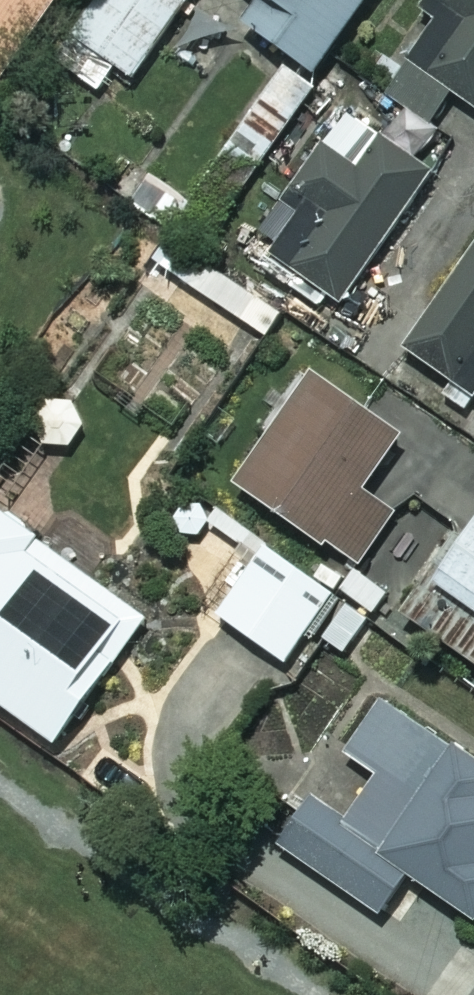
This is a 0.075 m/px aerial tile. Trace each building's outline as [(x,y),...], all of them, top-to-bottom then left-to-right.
[(33,0),(0,0),(0,74),(47,10),(33,0)] [(276,158),(390,0),(165,0),(128,52),(276,158)] [(387,102),(422,126),(447,90),(471,108),(473,104),(473,0),(433,0),(419,20),(436,33),(387,102)] [(291,224),(257,273),(280,289),(289,276),(332,306),(422,176),(344,122),(279,216),(291,224)] [(278,317),(168,243),(154,263),(264,338),(278,317)] [(403,355),(446,386),(438,396),(456,409),(473,383),(473,256),(403,355)] [(327,547),(352,565),(386,518),(352,493),(389,441),(309,385),(234,491),(322,553),(327,547)] [(0,518),(0,715),(44,748),(138,623),(0,518)] [(472,522),(402,620),(473,671),(473,523),(472,522)] [(333,592),(261,544),(212,620),(284,667),(333,592)] [(375,704),(339,757),(372,778),(341,825),(307,802),(275,851),(391,928),(417,890),(471,925),(473,921),(473,769),(375,704)]
